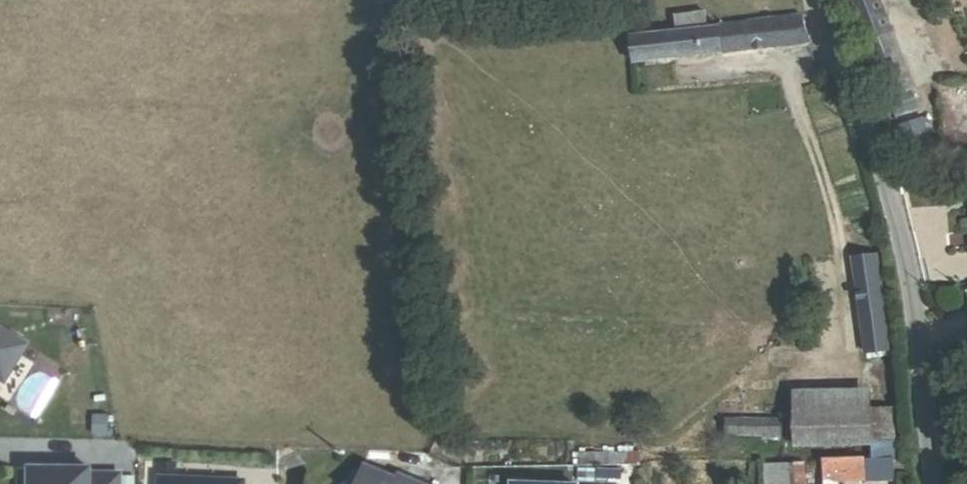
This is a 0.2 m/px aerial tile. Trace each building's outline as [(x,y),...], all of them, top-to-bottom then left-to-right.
[(917,88),(883,0),(854,0),(893,98),(917,88)] [(637,63),(807,41),(799,15),(709,26),(707,13),(679,16),(681,30),(633,36),(637,63)] [(526,23),(525,34),(545,35),(545,24),(526,23)] [(868,351),(891,348),(879,255),(856,258),(868,351)] [(2,377),(26,340),(0,323),(0,375),(2,377)] [(850,444),(873,443),(872,410),(872,390),(798,391),(798,444),(850,444)] [(873,456),(892,456),(892,410),(872,410),(873,443),(873,456)] [(729,435),(784,435),(784,418),(729,418),(729,435)] [(850,457),(873,456),(873,443),(850,444),(850,457)] [(638,460),(638,448),(577,448),(577,460),(616,460),(636,460),(638,460)] [(841,481),(896,480),(896,475),(896,459),(896,456),(892,456),(873,456),(850,457),(826,457),(826,475),(826,481),(841,481)] [(391,482),(395,472),(363,459),(358,469),(391,482)] [(636,479),(636,460),(616,460),(616,479),(636,479)] [(807,465),(777,466),(777,483),(808,483),(807,465)] [(30,468),(29,483),(125,483),(125,473),(96,472),(96,469),(30,468)] [(352,483),(430,483),(396,470),(395,472),(391,482),(358,469),(352,483)] [(826,481),(826,475),(818,475),(818,483),(826,483),(826,481)]
